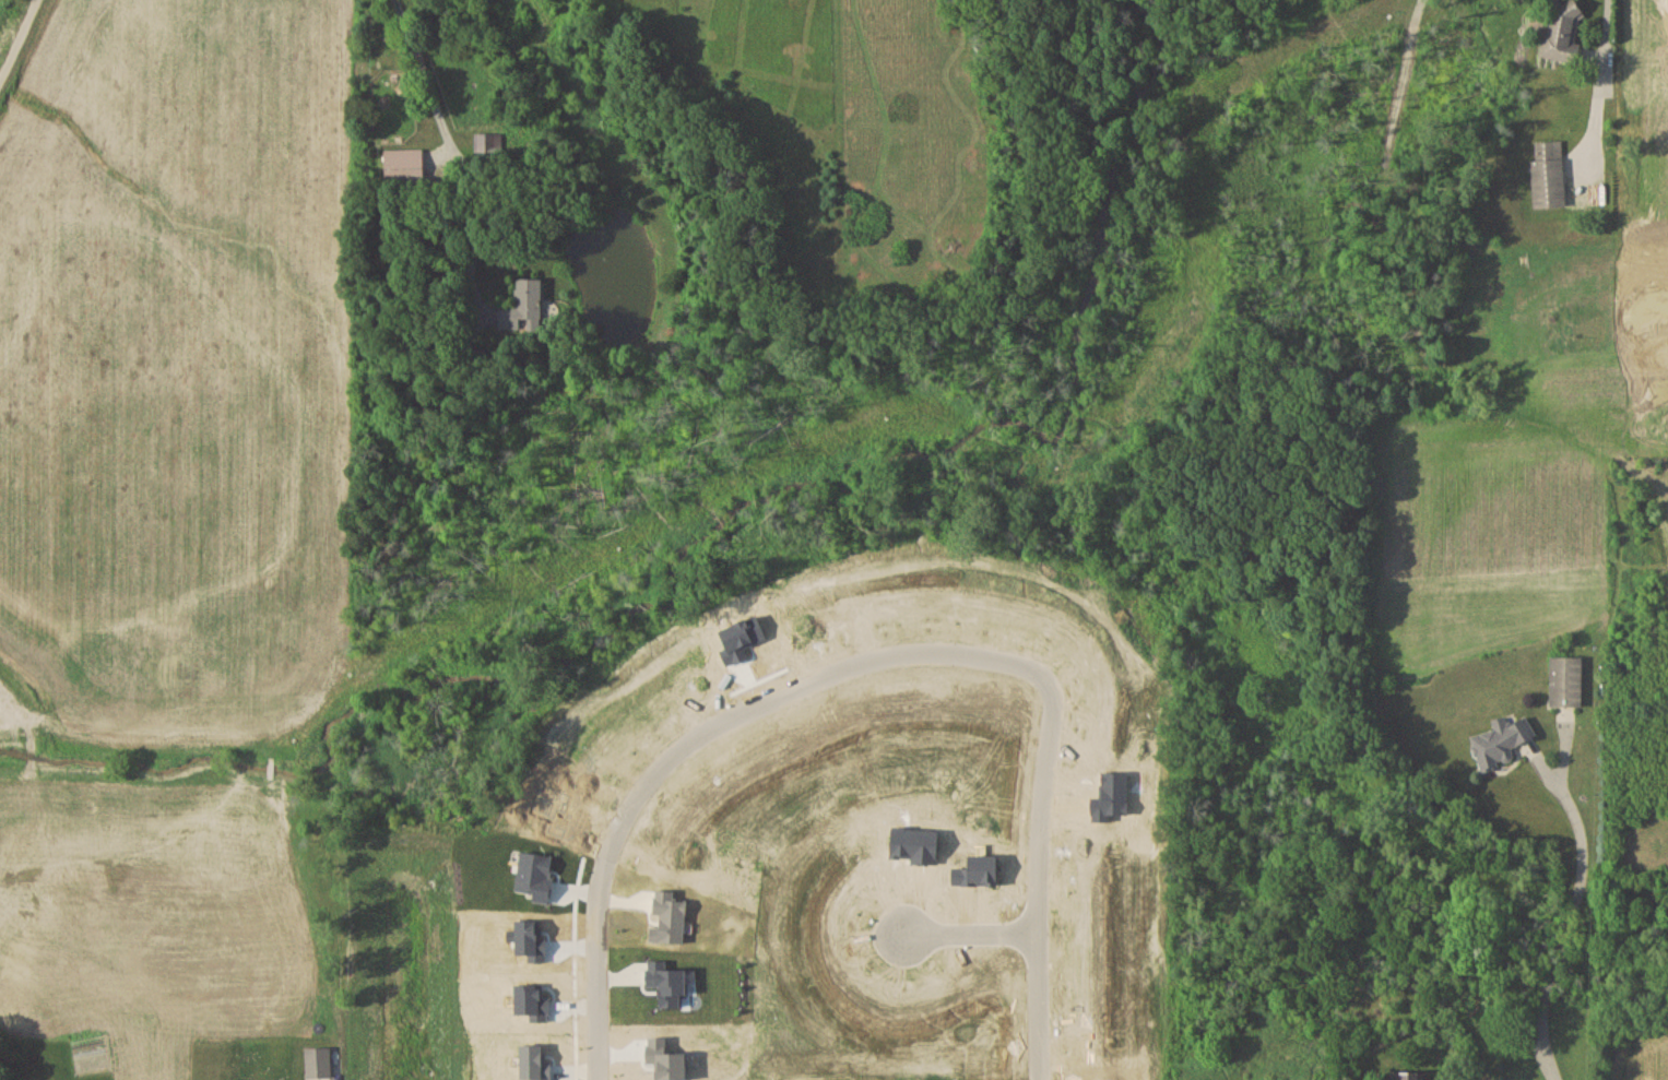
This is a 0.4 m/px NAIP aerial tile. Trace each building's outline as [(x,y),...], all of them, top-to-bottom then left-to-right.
[(1583,54),(1573,52),(1582,4),(1563,0),(1554,0),(1543,58),(1580,65),(1583,54)] [(474,153),(507,153),(507,133),(474,133),(474,153)] [(1563,142),(1533,143),(1535,209),(1566,208),(1563,142)] [(386,170),(424,170),(424,149),(386,149),(386,170)] [(499,329),(543,329),(543,277),(517,277),(517,305),(499,305),(499,329)] [(1551,705),(1584,705),(1584,656),(1551,656),(1551,705)] [(1530,717),(1511,724),(1508,715),(1493,720),(1496,729),(1471,737),(1483,771),(1517,760),(1513,746),(1537,738),(1530,717)] [(306,1078),(331,1078),(331,1047),(306,1047),(306,1078)] [(1431,1072),(1393,1072),(1393,1079),(1431,1079),(1431,1072)]
